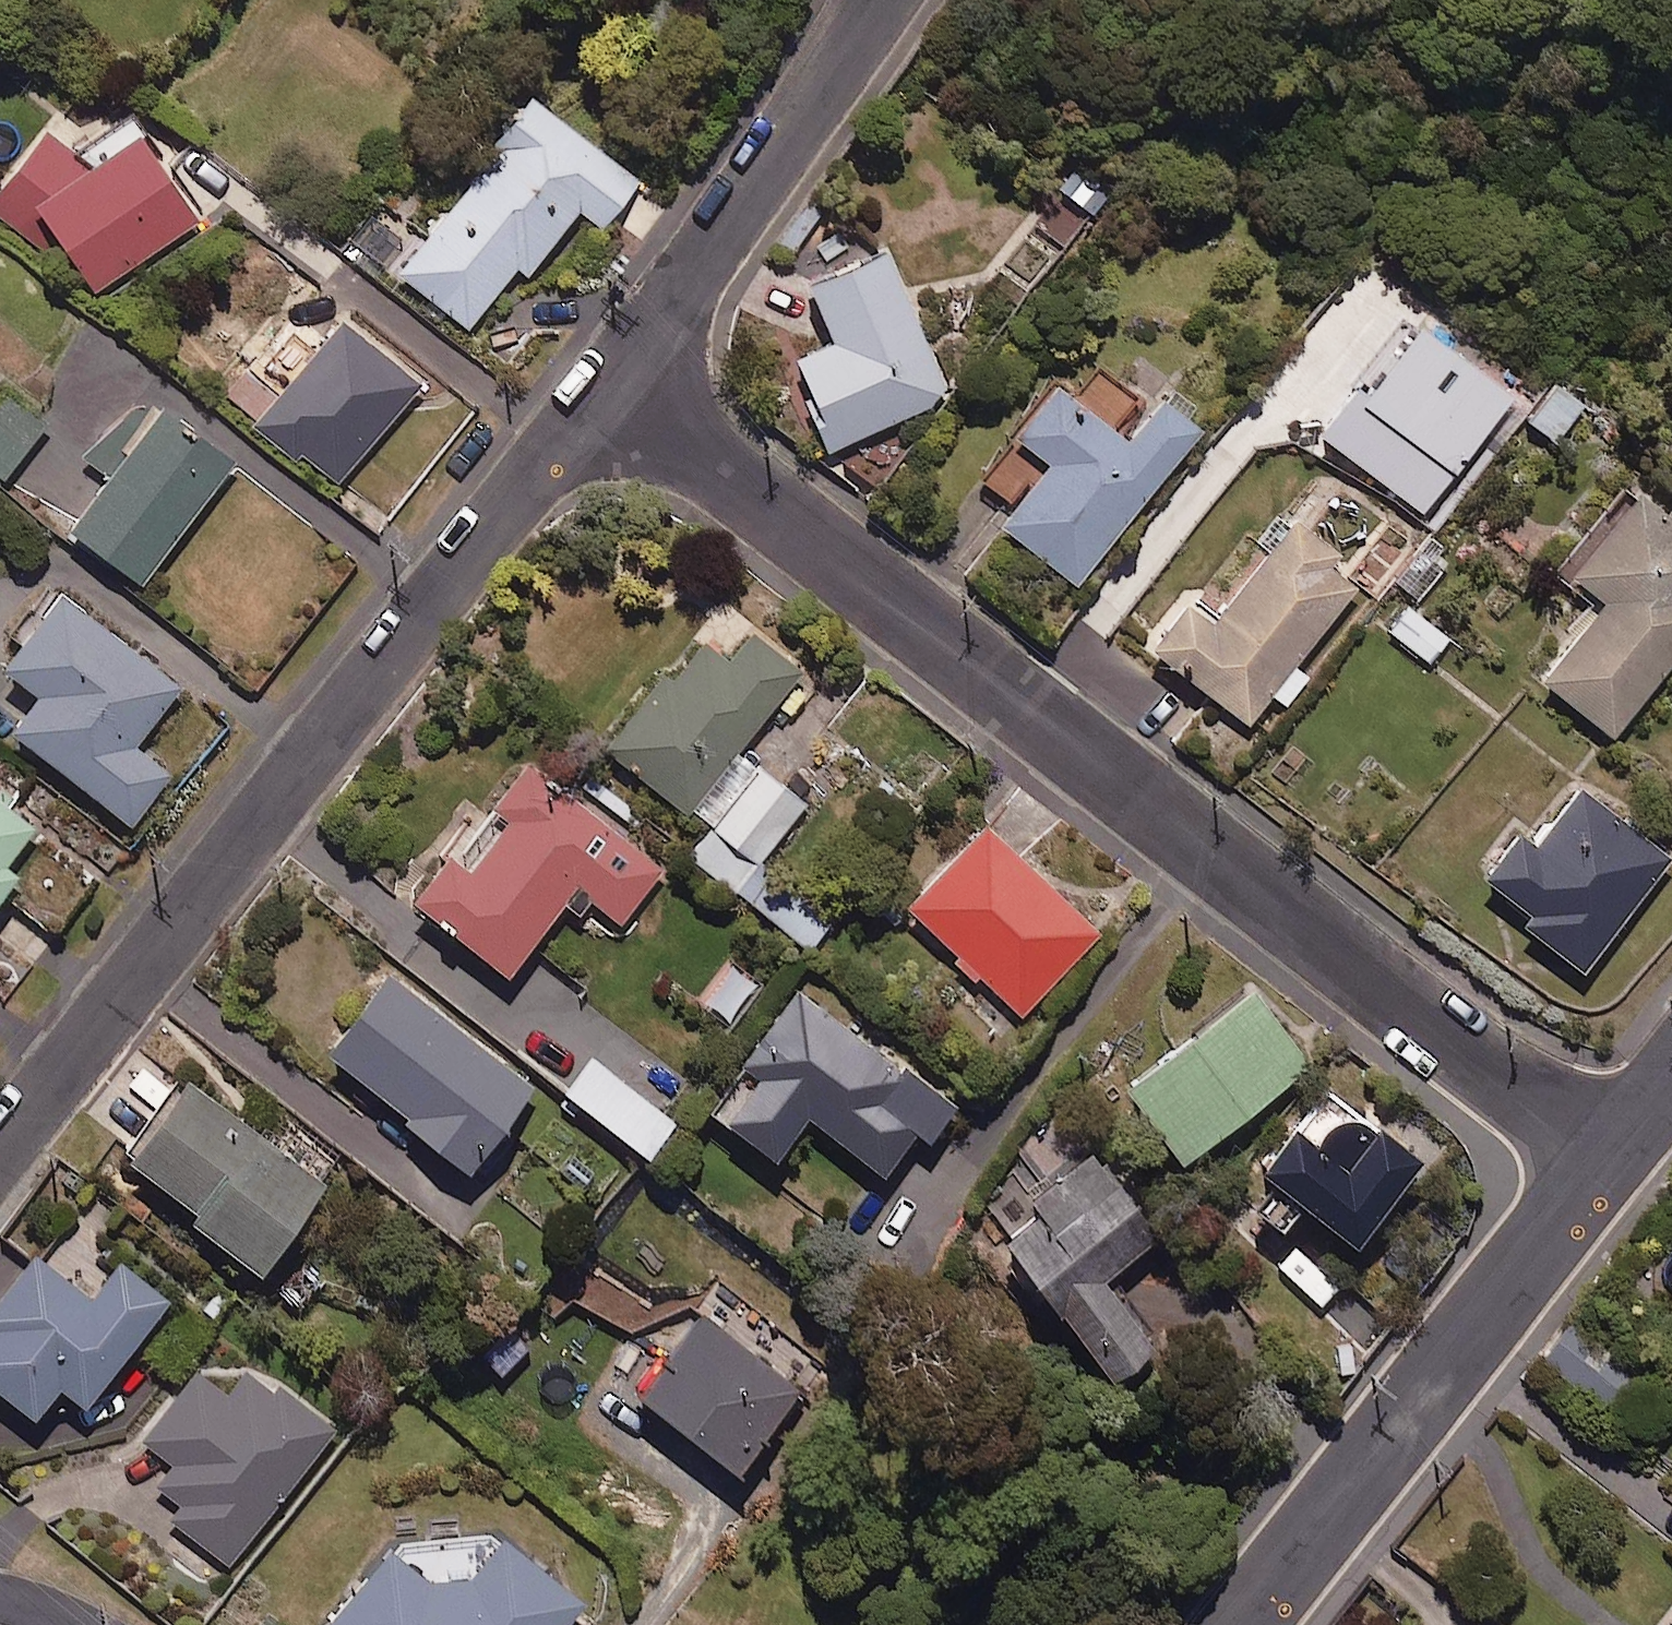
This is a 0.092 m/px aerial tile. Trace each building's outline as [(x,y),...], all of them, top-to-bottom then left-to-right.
[(644,185),(535,95),(495,144),(503,151),(402,274),(471,330),(522,268),(531,276),(585,211),(607,230),(644,185)] [(131,114),(99,137),(76,153),(51,132),(0,193),(0,214),(31,240),(49,219),(99,292),(204,221),(131,114)] [(950,400),(887,254),(803,290),(829,348),(787,366),(825,455),(950,400)] [(426,386),(348,320),(311,364),(279,338),(226,401),(336,493),(426,386)] [(1509,399),(1401,321),(1315,440),(1422,518),(1509,399)] [(1585,405),(1553,383),(1523,423),(1555,446),(1585,405)] [(5,386),(0,392),(0,475),(6,480),(52,424),(5,386)] [(1125,445),(1051,386),(1008,440),(1046,471),(998,530),(1073,591),(1198,435),(1158,403),(1125,445)] [(239,464),(141,390),(87,461),(115,482),(76,533),(146,586),(239,464)] [(1625,504),(1564,581),(1600,609),(1540,686),(1610,741),(1671,663),(1671,541),(1625,504)] [(1361,580),(1290,525),(1212,627),(1183,605),(1146,653),(1245,729),(1270,697),(1284,708),(1305,680),(1292,670),(1361,580)] [(1451,557),(1424,536),(1389,582),(1417,603),(1451,557)] [(185,691),(65,595),(7,668),(45,699),(18,733),(138,828),(178,778),(140,747),(185,691)] [(1448,640),(1407,609),(1388,634),(1429,665),(1448,640)] [(806,675),(731,616),(675,688),(666,681),(612,751),(714,831),(693,857),(740,894),(809,805),(744,754),(806,675)] [(667,871),(535,764),(421,904),(513,978),(583,892),(623,925),(667,871)] [(0,785),(0,910),(25,878),(10,866),(38,830),(10,808),(17,799),(0,785)] [(1668,863),(1574,791),(1529,851),(1511,837),(1476,882),(1526,920),(1517,931),(1580,979),(1668,863)] [(1104,937),(992,829),(914,910),(1025,1018),(1104,937)] [(541,1091),(394,977),(333,1056),(480,1170),(541,1091)] [(962,1107),(801,991),(713,1113),(783,1163),(813,1121),(891,1177),(921,1135),(934,1144),(962,1107)] [(1308,1069),(1251,996),(1122,1098),(1179,1171),(1308,1069)] [(670,1115),(581,1049),(555,1084),(643,1151),(670,1115)] [(334,1188),(192,1082),(132,1162),(203,1215),(197,1224),(267,1277),(334,1188)] [(1417,1170),(1321,1095),(1252,1182),(1348,1257),(1417,1170)] [(1154,1248),(1092,1160),(1029,1205),(1016,1186),(986,1207),(1011,1243),(999,1251),(1100,1393),(1150,1358),(1099,1287),(1154,1248)] [(40,1257),(0,1308),(0,1390),(41,1422),(67,1390),(92,1410),(176,1304),(127,1265),(97,1302),(40,1257)] [(817,1401),(702,1312),(639,1394),(754,1483),(817,1401)] [(1632,1380),(1573,1329),(1543,1364),(1602,1414),(1632,1380)] [(345,1437),(261,1363),(229,1399),(202,1376),(145,1440),(175,1467),(160,1484),(184,1505),(172,1518),(228,1568),(345,1437)] [(509,1540),(455,1602),(398,1553),(335,1624),(574,1624),(588,1609),(509,1540)]
